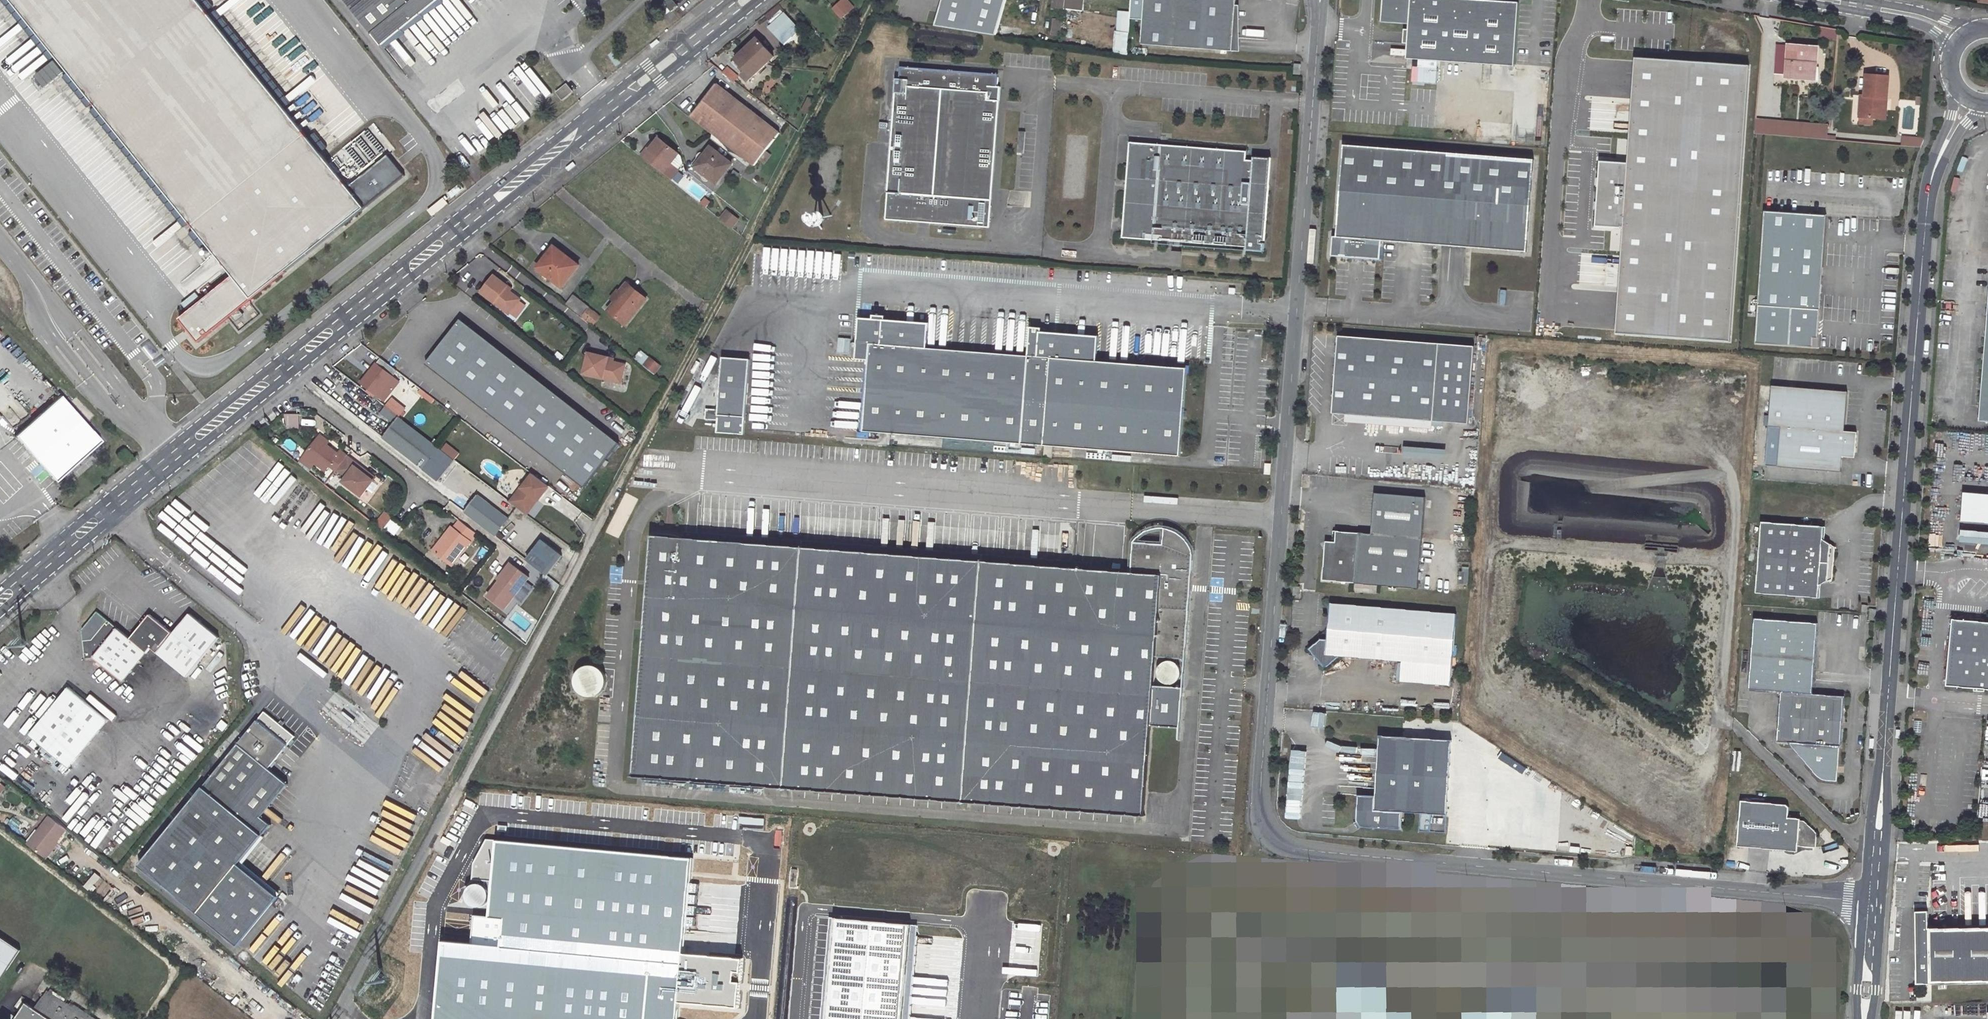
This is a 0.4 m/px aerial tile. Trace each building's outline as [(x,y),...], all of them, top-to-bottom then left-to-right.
[(200,345),(413,176),(390,147),(342,185),(195,0),(4,0),(112,136),(87,156),(95,166),(120,146),(228,282),(180,319),(200,345)] [(380,45),(436,0),(345,0),(380,45)] [(664,2),(672,12),(678,7),(672,0),(666,0),(664,2)] [(847,0),(842,0),(833,8),(841,18),(853,7),(847,0)] [(938,25),(998,34),(1008,0),(946,0),(938,25)] [(1052,9),(1063,10),(1065,0),(1053,0),(1052,9)] [(1143,19),(1144,0),(1132,0),(1131,18),(1143,19)] [(1141,43),(1232,50),(1235,0),(1144,0),(1143,19),(1141,43)] [(1378,23),(1405,25),(1403,59),(1510,66),(1514,3),(1466,0),(1379,0),(1378,23)] [(1113,53),(1126,53),(1127,10),(1114,10),(1113,53)] [(800,30),(785,13),(768,27),(783,44),(800,30)] [(1062,16),(1057,16),(1057,20),(1054,19),(1052,34),(1060,35),(1062,16)] [(757,39),(735,59),(746,71),(742,76),(747,81),(773,57),(757,39)] [(1818,47),(1788,45),(1785,75),(1815,77),(1818,47)] [(1752,62),(1636,53),(1629,160),(1600,158),(1595,227),(1622,229),(1615,330),(1732,339),(1752,62)] [(734,81),(738,76),(713,56),(707,61),(734,81)] [(893,93),(884,219),(985,227),(986,221),(989,221),(999,87),(996,87),(996,78),(987,77),(987,73),(898,66),(897,80),(894,79),(893,93)] [(1860,96),(1858,117),(1861,117),(1871,118),(1881,119),(1882,103),(1885,103),(1887,77),(1865,75),(1863,96),(1860,96)] [(779,133),(716,84),(691,116),(754,165),(779,133)] [(564,86),(556,92),(562,99),(570,93),(564,86)] [(1754,118),(1753,133),(1826,139),(1827,123),(1754,118)] [(1901,135),(1900,145),(1921,147),(1922,137),(1901,135)] [(643,158),(670,179),(677,171),(669,165),(678,154),(659,139),(643,158)] [(1130,142),(1123,237),(1247,247),(1247,250),(1264,252),(1265,242),(1263,242),(1263,239),(1265,239),(1271,161),(1247,159),(1248,150),(1130,142)] [(1530,160),(1344,145),(1336,236),(1333,236),(1331,255),(1380,259),(1381,240),(1522,251),(1530,160)] [(731,164),(710,146),(694,167),(716,184),(731,164)] [(683,164),(680,156),(678,154),(669,165),(677,171),(683,164)] [(453,210),(438,222),(442,227),(458,215),(453,210)] [(720,219),(732,228),(738,220),(726,211),(720,219)] [(1766,212),(1756,342),(1817,347),(1827,217),(1766,212)] [(578,265),(554,247),(538,267),(562,286),(578,265)] [(507,285),(493,275),(481,292),(508,313),(519,299),(505,288),(507,285)] [(620,294),(614,302),(608,310),(621,320),(627,312),(631,315),(645,298),(626,283),(618,293),(620,294)] [(616,291),(610,299),(614,302),(620,294),(618,293),(616,291)] [(588,308),(574,297),(567,305),(581,316),(588,308)] [(581,316),(587,320),(593,312),(588,308),(581,316)] [(592,325),(599,316),(593,312),(587,320),(592,325)] [(624,323),(631,315),(627,312),(621,320),(624,323)] [(870,360),(864,431),(1180,456),(1187,368),(1097,361),(1052,358),(1054,333),(1041,332),(1042,328),(1031,327),(1029,356),(927,348),(884,345),(886,320),(886,316),(874,315),(874,319),(860,318),(857,359),(870,360)] [(422,365),(581,488),(616,444),(458,320),(422,365)] [(929,323),(886,320),(884,345),(927,348),(929,323)] [(1099,336),(1054,333),(1052,358),(1097,361),(1099,336)] [(1474,346),(1339,335),(1333,413),(1469,423),(1474,346)] [(607,357),(588,353),(583,373),(621,382),(625,365),(612,362),(607,360),(607,357)] [(641,364),(651,372),(657,364),(647,357),(641,364)] [(380,358),(361,383),(381,398),(390,387),(386,384),(397,371),(380,358)] [(718,420),(717,433),(744,435),(750,360),(722,358),(719,410),(706,409),(705,419),(718,420)] [(1848,392),(1772,385),(1769,426),(1781,427),(1779,453),(1778,467),(1841,472),(1843,457),(1850,457),(1850,452),(1855,453),(1857,432),(1845,431),(1848,392)] [(102,441),(61,396),(16,436),(56,482),(102,441)] [(404,409),(391,399),(385,407),(398,417),(404,409)] [(385,407),(380,413),(394,423),(383,437),(438,480),(454,460),(398,417),(385,407)] [(285,423),(299,423),(299,413),(284,413),(285,423)] [(1781,427),(1769,426),(1767,452),(1779,453),(1781,427)] [(318,438),(326,445),(329,441),(320,435),(318,438)] [(306,453),(326,469),(329,465),(335,470),(337,469),(347,455),(341,450),(338,454),(326,445),(318,438),(306,453)] [(123,450),(118,455),(126,463),(132,458),(123,450)] [(345,478),(363,492),(373,480),(354,467),(357,463),(347,455),(337,469),(347,476),(345,478)] [(354,467),(373,480),(376,477),(357,463),(354,467)] [(521,487),(510,502),(524,513),(535,498),(538,500),(549,486),(532,473),(522,487),(521,487)] [(1960,491),(1958,520),(1987,523),(1987,493),(1960,491)] [(1335,569),(1334,582),(1418,588),(1425,497),(1374,493),(1371,534),(1359,533),(1333,532),(1332,543),(1331,553),(1324,553),(1323,569),(1335,569)] [(507,518),(477,495),(464,511),(502,540),(504,537),(497,532),(507,518)] [(450,565),(475,532),(458,519),(452,527),(449,526),(440,538),(444,541),(434,553),(450,565)] [(1824,526),(1761,520),(1755,591),(1817,597),(1818,585),(1831,579),(1834,547),(1823,539),(1824,526)] [(1131,573),(650,537),(632,777),(1142,816),(1150,725),(1179,727),(1182,688),(1153,686),(1155,657),(1163,657),(1163,660),(1158,664),(1156,670),(1157,676),(1161,681),(1168,684),(1175,682),(1179,679),(1181,671),(1178,664),(1175,662),(1175,658),(1184,659),(1192,559),(1191,554),(1190,548),(1188,543),(1185,538),(1180,534),(1175,531),(1170,529),(1165,528),(1163,545),(1134,543),(1131,573)] [(1987,545),(1987,533),(1956,531),(1955,544),(1987,545)] [(440,538),(431,550),(434,553),(444,541),(440,538)] [(561,555),(541,540),(527,558),(547,574),(561,555)] [(501,582),(513,566),(509,562),(496,578),(498,580),(501,582)] [(498,580),(486,595),(503,608),(528,577),(513,566),(501,582),(498,580)] [(1323,569),(1322,581),(1334,582),(1335,569),(1323,569)] [(1321,640),(1309,650),(1326,669),(1341,656),(1403,660),(1401,682),(1451,685),(1456,614),(1331,604),(1328,640),(1321,640)] [(79,629),(83,658),(92,657),(121,681),(148,647),(184,676),(216,637),(187,614),(171,633),(147,614),(128,638),(95,611),(79,629)] [(1812,693),(1817,623),(1755,618),(1749,689),(1781,691),(1776,740),(1792,741),(1818,771),(1834,775),(1836,745),(1840,745),(1844,696),(1812,693)] [(1953,620),(1947,686),(1987,690),(1987,623),(1953,620)] [(585,669),(579,673),(576,678),(575,684),(577,692),(584,697),(591,698),(598,696),(602,691),(605,685),(605,680),(603,675),(597,670),(591,668),(585,669)] [(107,719),(67,687),(28,736),(33,740),(28,746),(33,750),(38,744),(39,745),(42,747),(44,749),(57,760),(68,768),(107,719)] [(287,745),(257,720),(202,787),(262,836),(271,825),(261,817),(288,784),(268,768),(287,745)] [(227,725),(222,720),(217,726),(223,731),(227,725)] [(1452,742),(1380,735),(1374,794),(1357,793),(1355,817),(1356,821),(1357,823),(1359,824),(1362,825),(1400,828),(1401,810),(1420,812),(1418,830),(1444,833),(1452,742)] [(57,760),(44,749),(41,753),(54,764),(57,760)] [(235,946),(275,897),(237,865),(262,836),(202,787),(133,869),(235,946)] [(1783,804),(1737,801),(1734,846),(1795,850),(1795,845),(1813,846),(1814,831),(1801,819),(1797,819),(1797,818),(1784,817),(1785,806),(1783,804)] [(45,858),(67,830),(50,817),(28,845),(45,858)] [(489,944),(683,963),(684,951),(693,859),(499,841),(489,944)] [(1918,911),(1919,983),(1987,983),(1987,927),(1930,927),(1930,911),(1918,911)] [(832,918),(823,1018),(903,1018),(911,924),(832,918)] [(19,951),(0,938),(0,978),(19,951)] [(445,940),(437,1018),(678,1018),(679,1003),(683,963),(489,944),(445,940)] [(743,957),(684,951),(683,963),(679,1003),(738,1009),(743,957)] [(49,989),(35,1009),(38,1011),(48,996),(84,1018),(94,1018),(49,989)] [(48,996),(38,1011),(35,1009),(26,1003),(15,1018),(84,1018),(48,996)]
